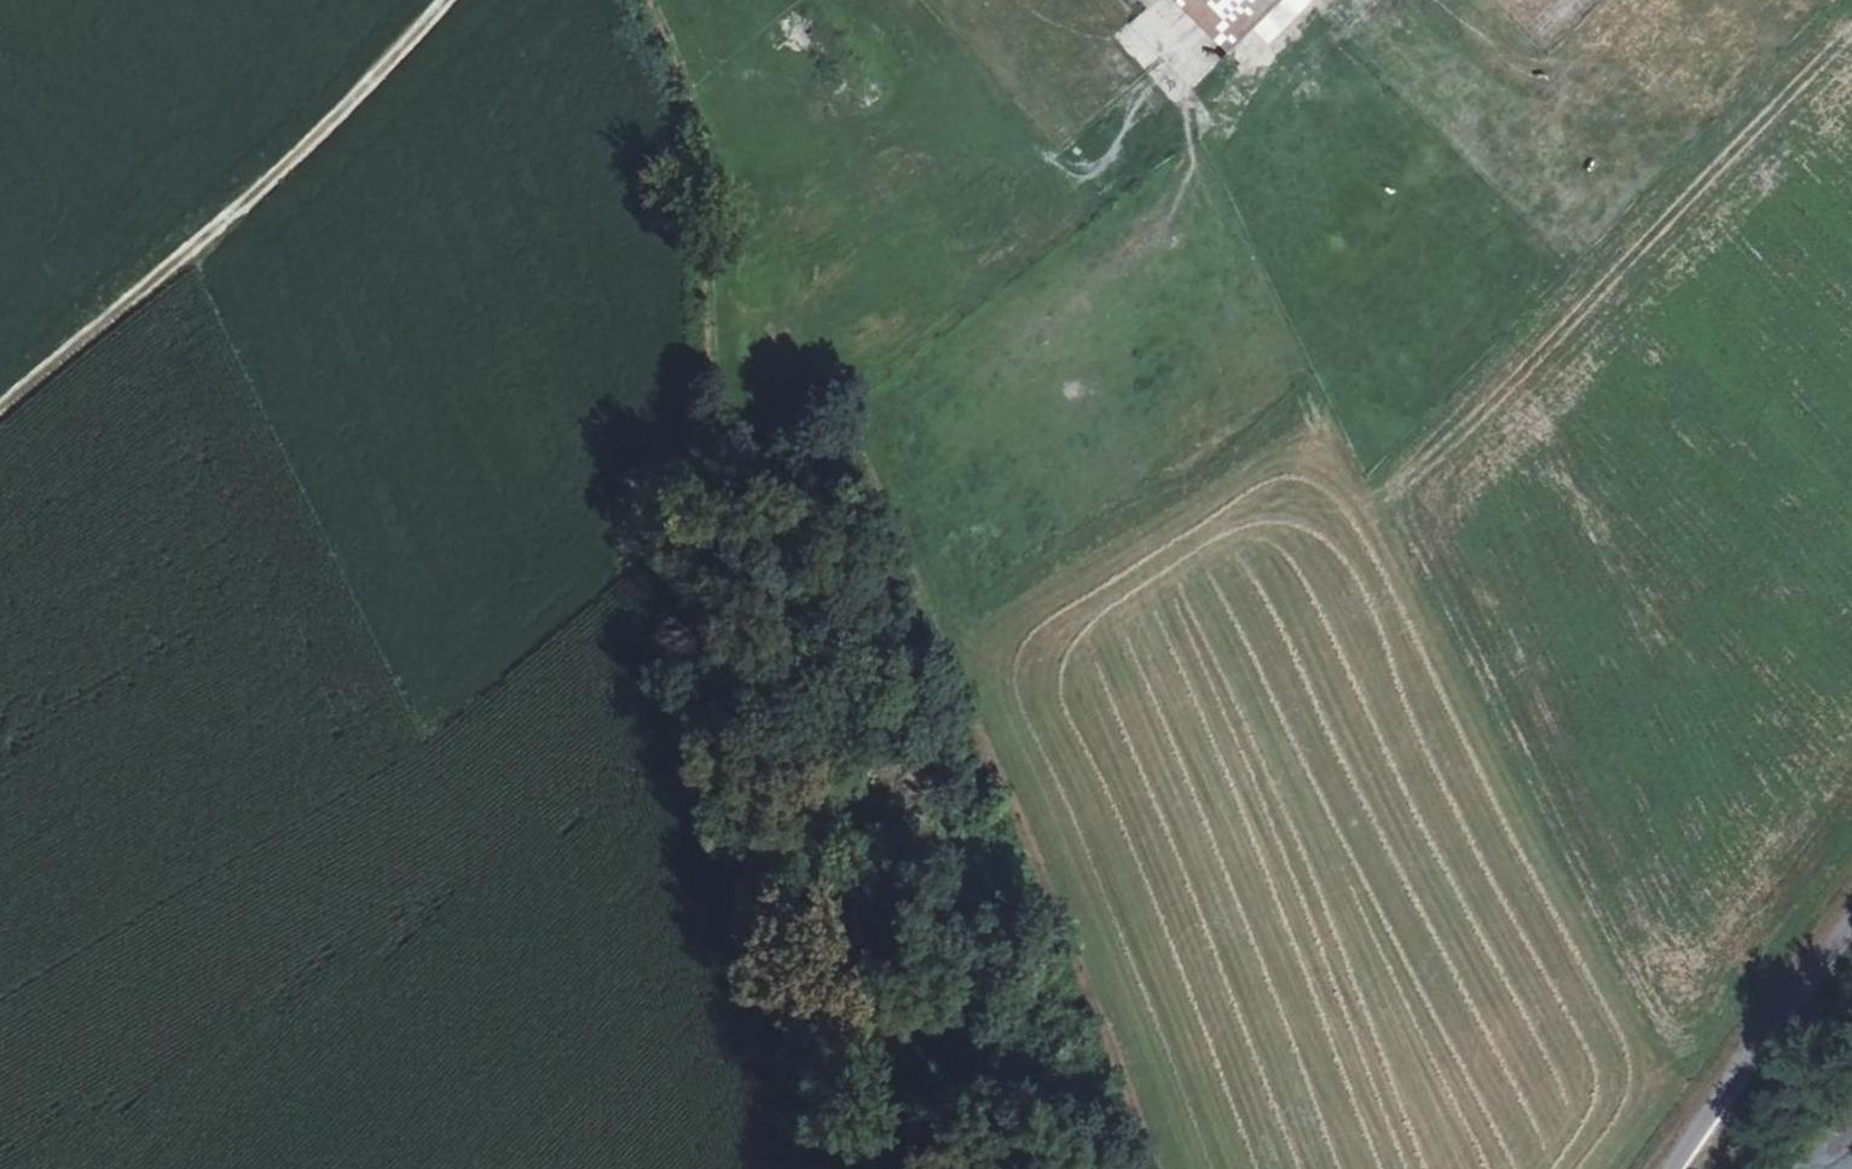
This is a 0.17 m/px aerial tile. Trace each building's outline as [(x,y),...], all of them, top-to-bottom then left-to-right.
[(1230,51),(1281,0),(1179,0),(1230,51)] [(1529,27),(1549,47),(1596,0),(1556,0),(1529,27)]
